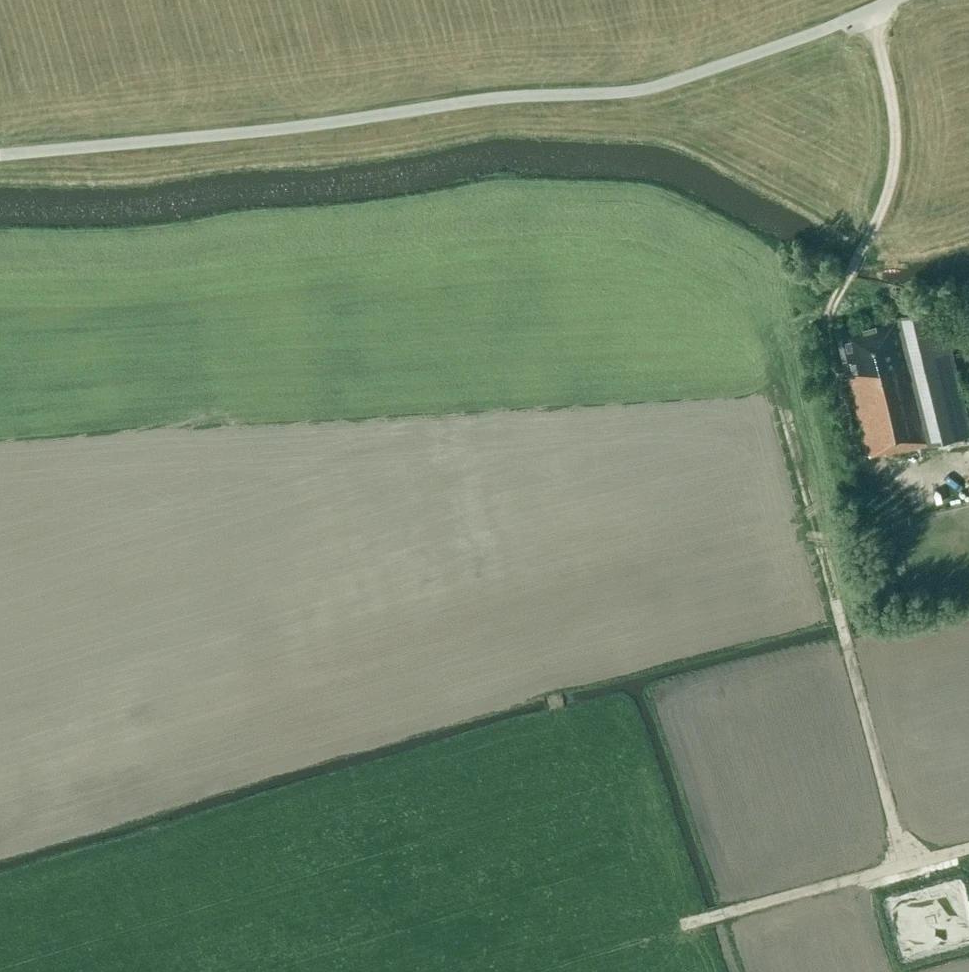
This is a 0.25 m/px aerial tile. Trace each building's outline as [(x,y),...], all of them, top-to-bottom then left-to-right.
[(968,433),(968,428),(940,306),(836,332),(845,373),(846,373),(865,454),(883,450),(884,453),(968,433)]
